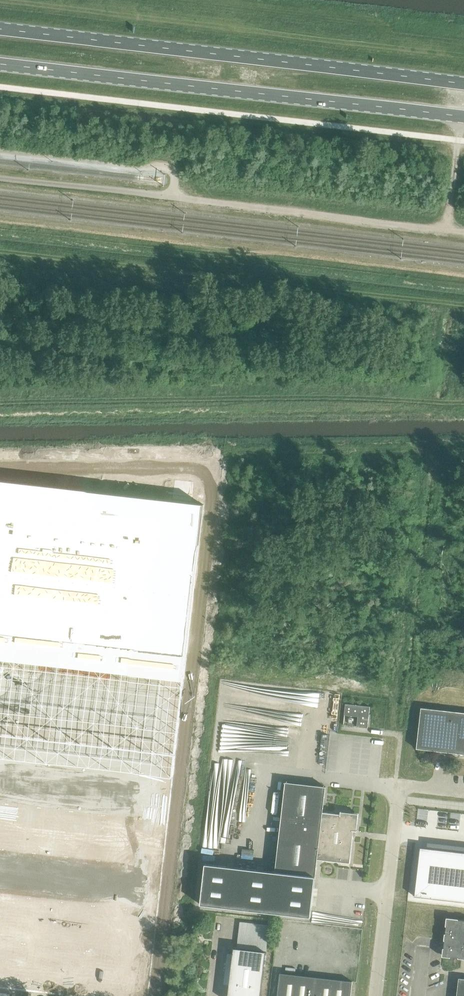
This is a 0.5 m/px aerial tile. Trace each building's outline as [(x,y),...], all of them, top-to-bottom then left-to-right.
[(36,995),(148,995),(205,509),(0,485),(0,992),(36,995)] [(344,715),(358,717),(357,727),(367,728),(370,707),(345,704),(344,715)] [(463,754),(463,713),(421,708),(417,748),(463,754)] [(205,864),(200,905),(310,917),(315,877),(317,859),(350,863),(354,831),(353,830),(355,816),(341,814),(340,814),(323,812),(326,787),(285,782),(275,872),(205,864)] [(414,897),(463,902),(463,852),(427,848),(420,847),(414,897)] [(443,956),(458,958),(459,950),(463,951),(463,920),(447,918),(443,956)] [(266,952),(233,948),(228,995),(261,995),(266,952)] [(353,981),(280,973),(277,995),(351,995),(353,981)]
